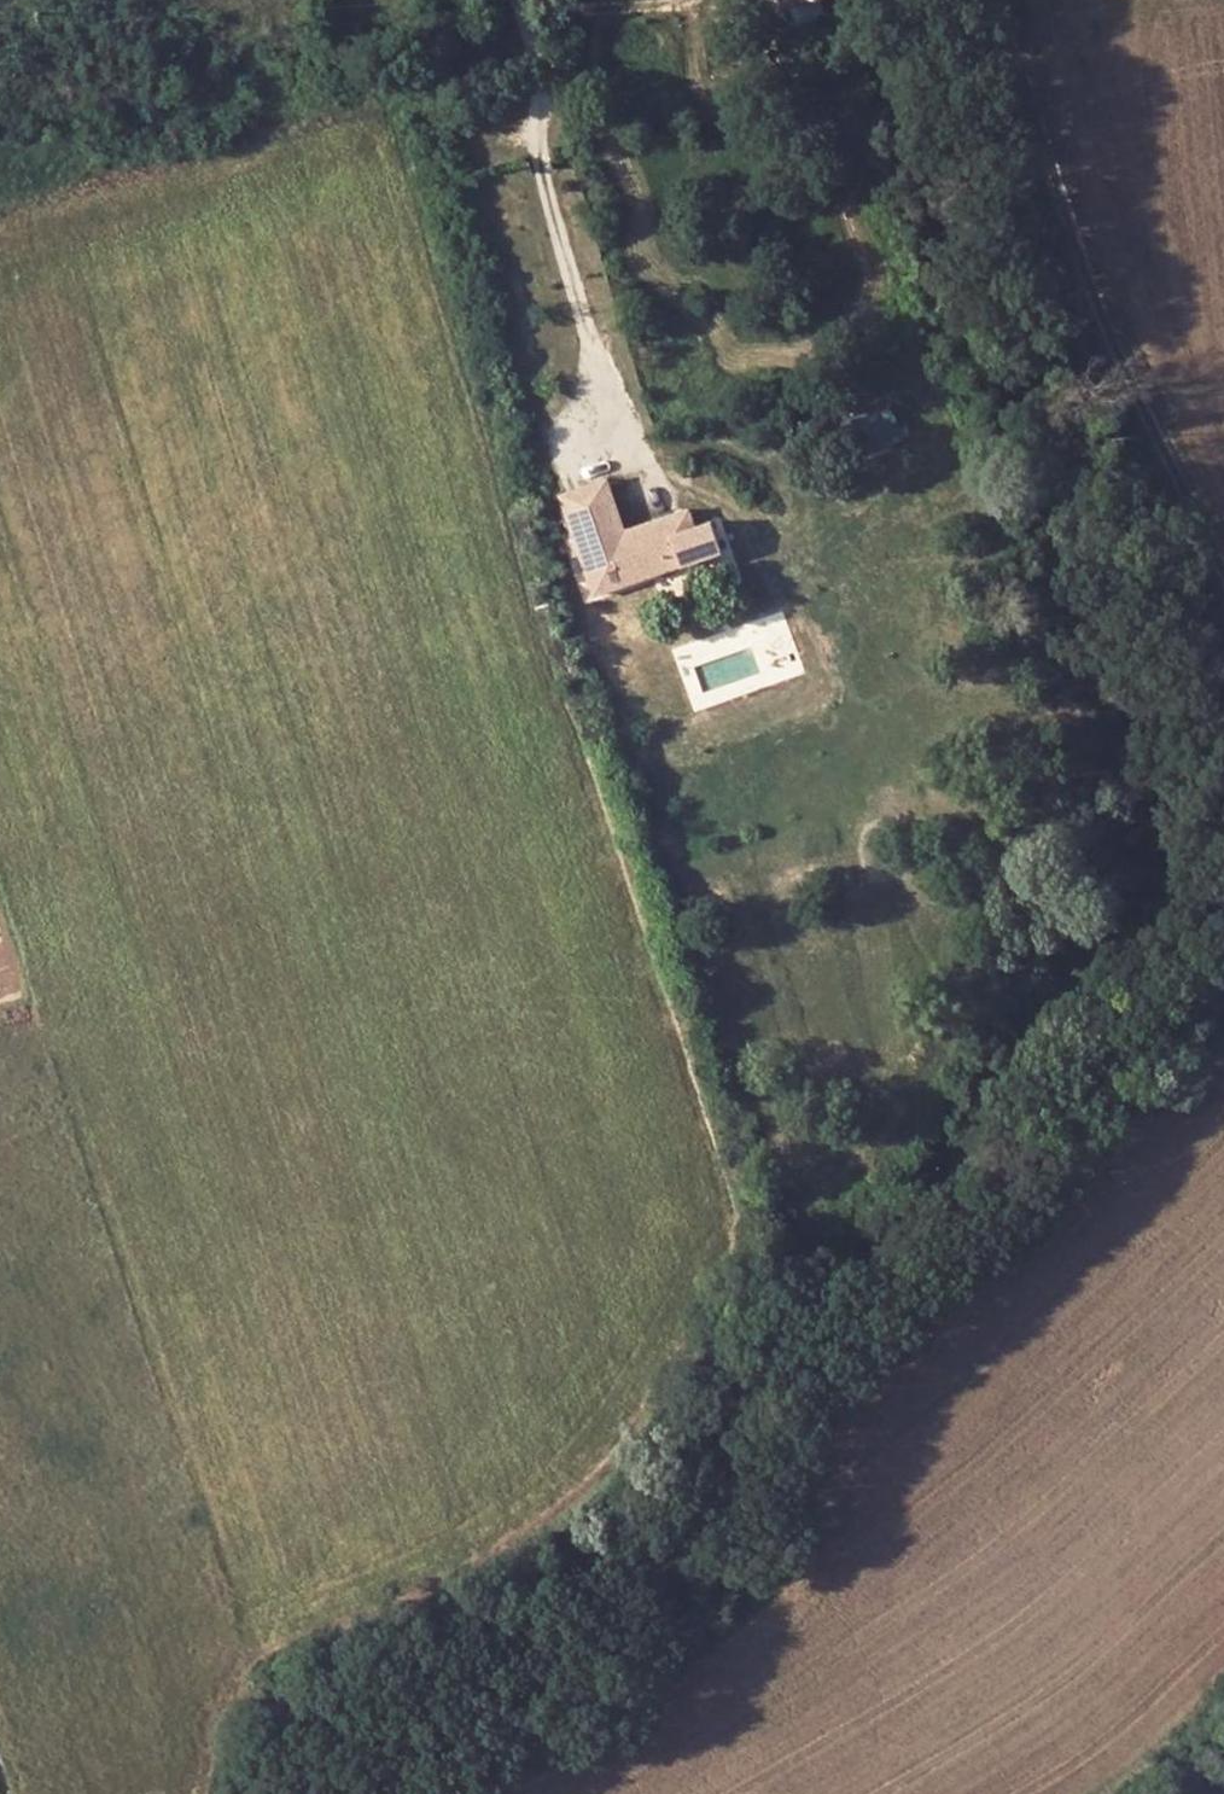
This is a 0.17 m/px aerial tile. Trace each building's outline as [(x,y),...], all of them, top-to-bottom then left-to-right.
[(900,404),(876,404),(877,441),(901,440),(900,404)] [(866,447),(881,440),(869,411),(853,418),(866,447)] [(646,588),(642,578),(721,551),(710,521),(632,549),(630,542),(609,550),(625,596),(646,588)]
